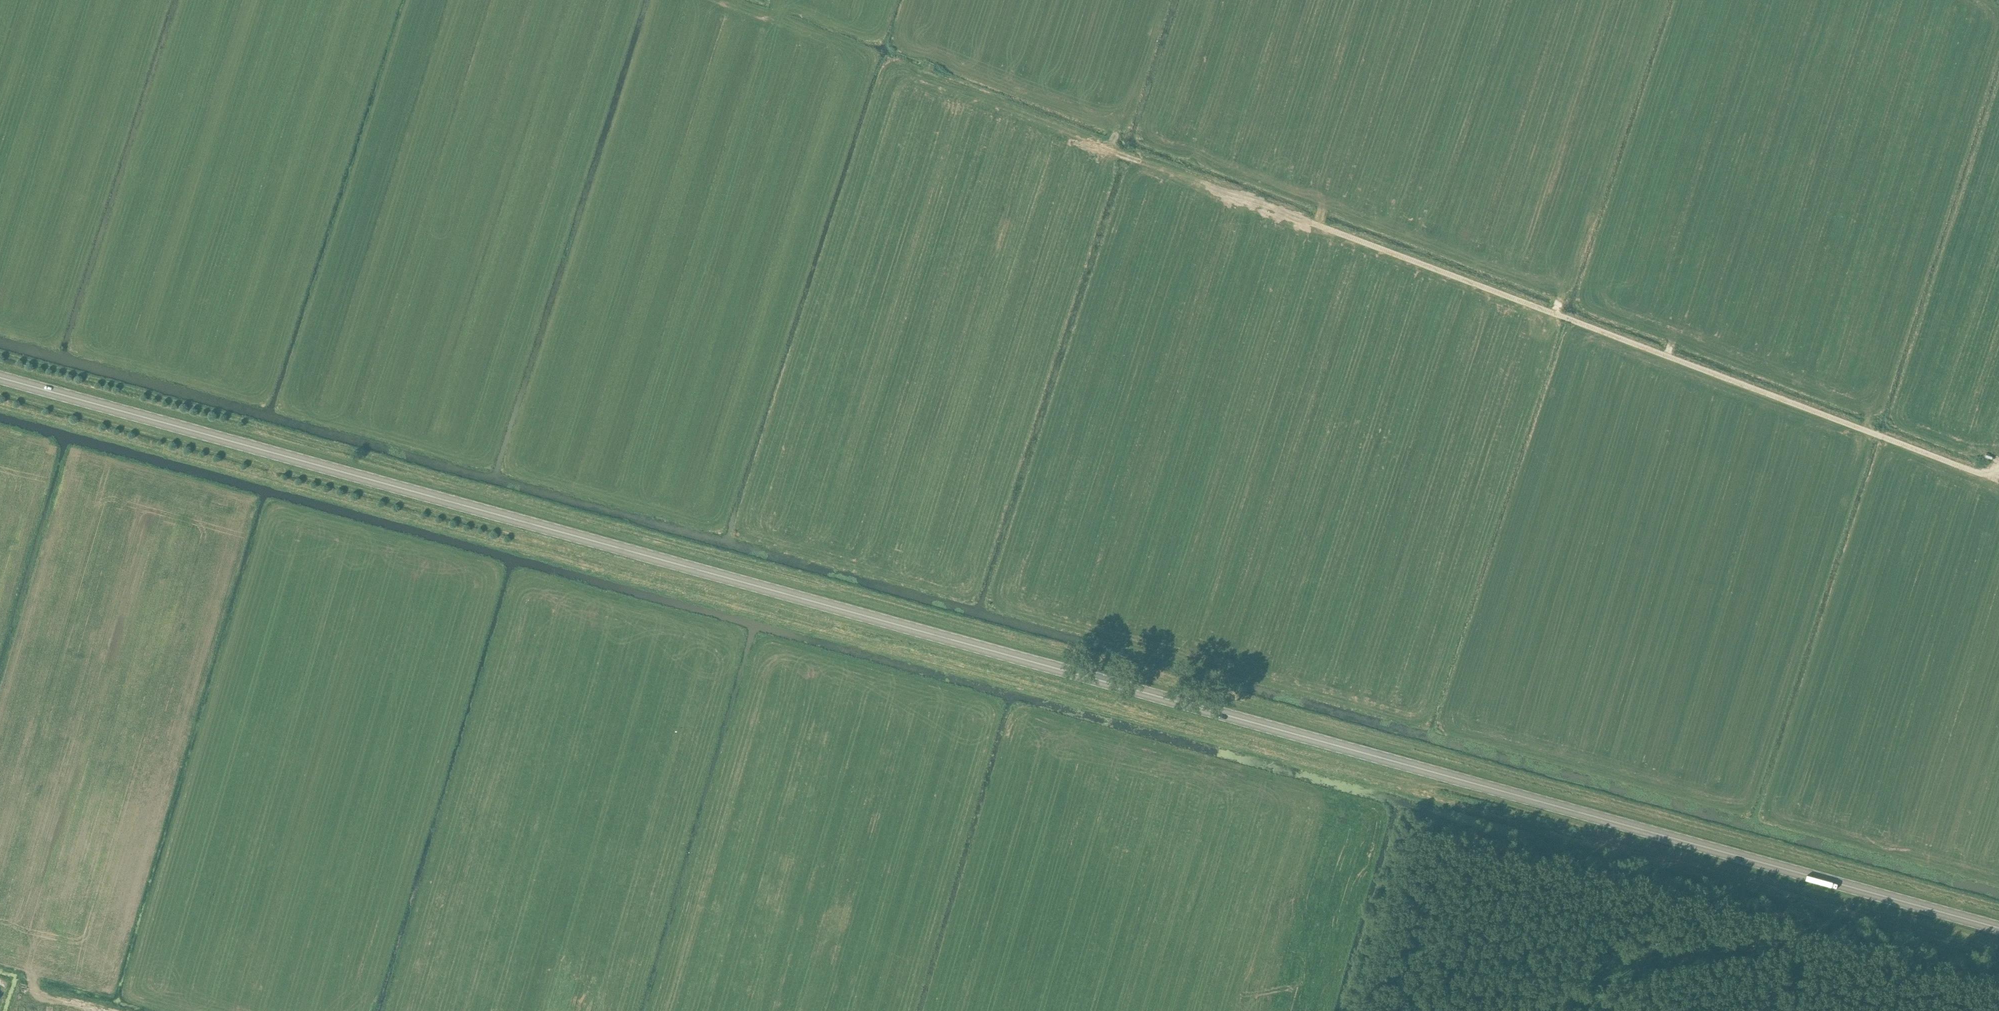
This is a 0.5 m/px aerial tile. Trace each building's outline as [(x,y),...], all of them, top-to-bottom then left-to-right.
[(7,76),(13,77),(16,64),(11,63),(7,76)]
